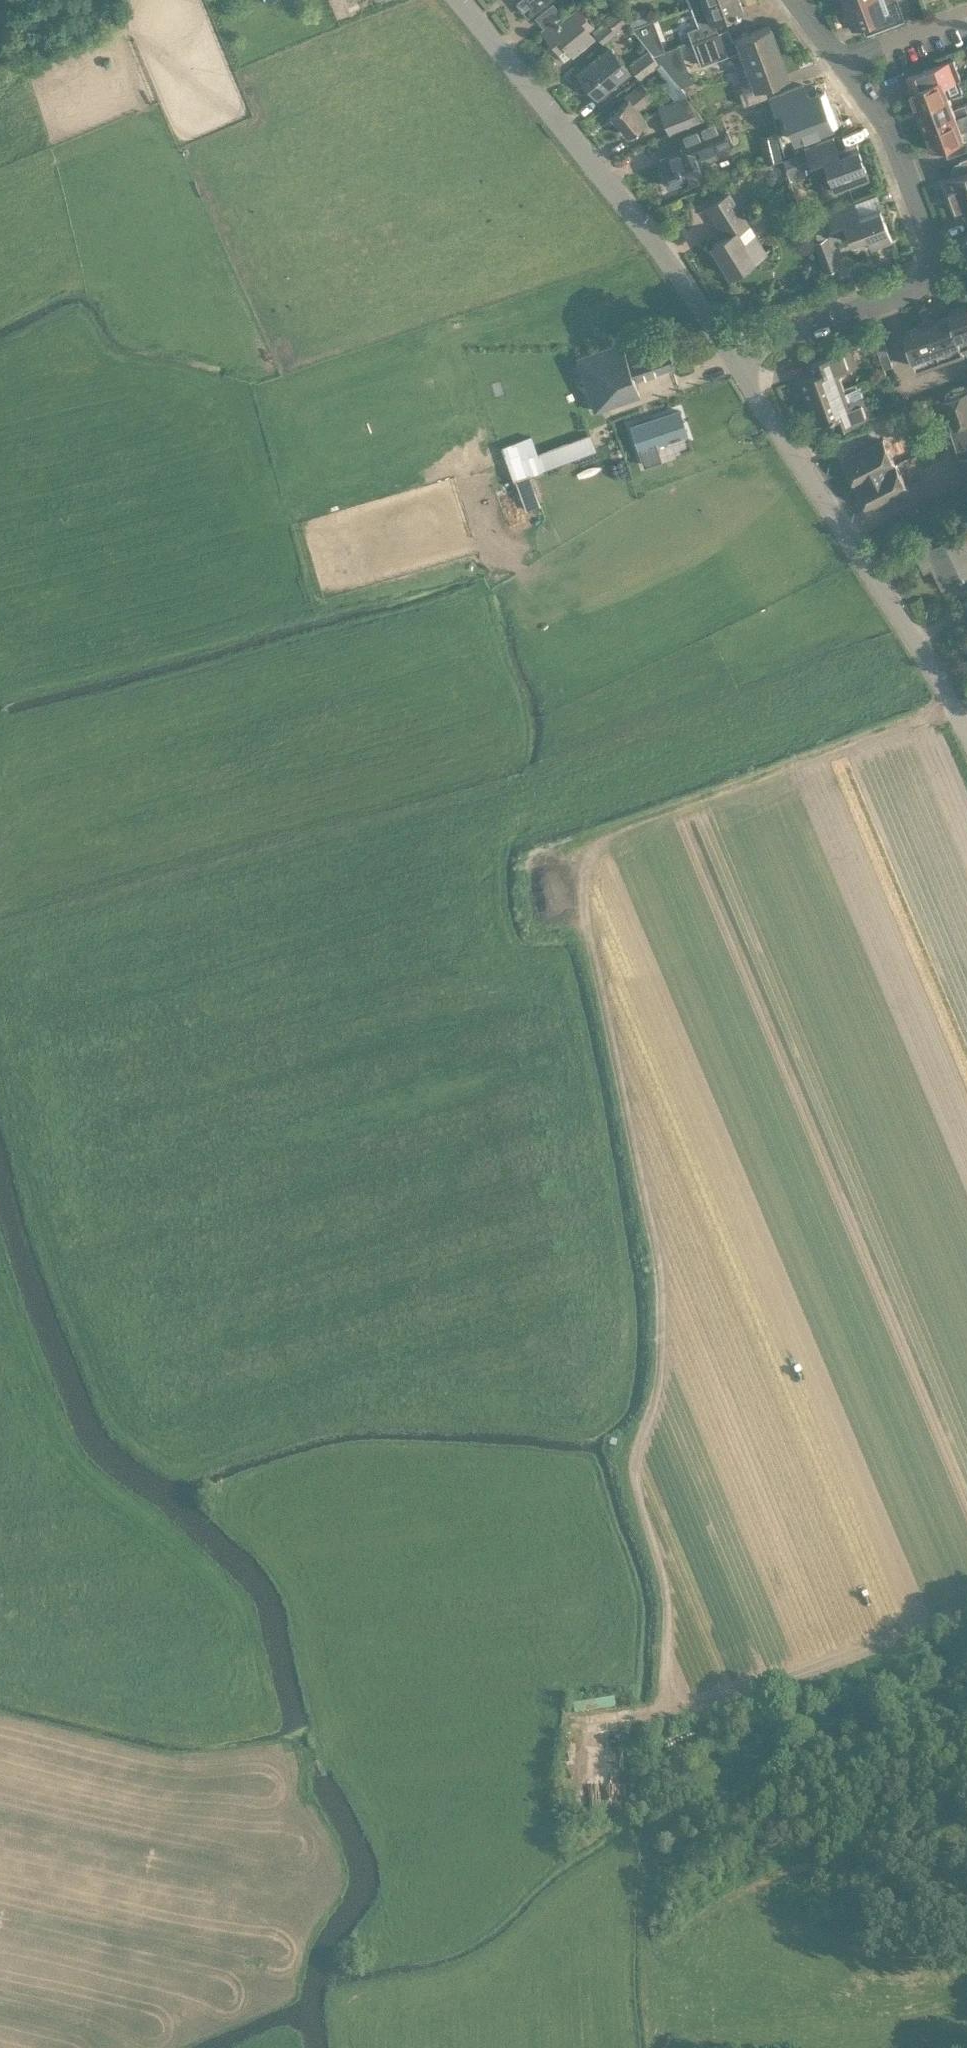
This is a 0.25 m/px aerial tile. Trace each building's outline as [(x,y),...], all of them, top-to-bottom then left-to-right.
[(525,10),(537,0),(517,0),(525,10)] [(711,18),(741,7),(738,0),(697,0),(689,3),(696,23),(685,27),(689,39),(702,33),(715,28),(711,18)] [(842,3),(850,23),(861,19),(865,30),(902,17),(895,0),(851,0),(842,3)] [(606,20),(593,30),(601,40),(615,30),(616,31),(628,22),(616,4),(603,15),(606,20)] [(552,19),(540,28),(546,35),(545,40),(550,47),(556,46),(557,48),(564,56),(571,51),(591,34),(586,28),(592,24),(577,6),(571,10),(565,15),(562,11),(552,19)] [(626,10),(630,22),(639,19),(635,7),(626,10)] [(651,18),(630,25),(638,35),(655,29),(651,18)] [(744,60),(777,48),(768,23),(735,36),(736,36),(731,38),(726,25),(716,29),(715,28),(702,33),(689,39),(699,63),(724,53),(735,49),(739,47),(744,60)] [(628,68),(608,44),(575,70),(596,95),(628,68)] [(652,52),(651,52),(658,61),(658,60),(662,65),(680,58),(675,44),(662,48),(652,52)] [(627,61),(638,75),(658,61),(651,52),(647,46),(627,61)] [(765,93),(761,81),(786,72),(777,48),(744,60),(738,62),(747,86),(737,90),(742,102),(765,93)] [(906,86),(914,106),(947,94),(943,82),(959,75),(952,56),(915,70),(919,81),(906,86)] [(626,96),(608,110),(626,132),(644,116),(636,106),(651,93),(640,79),(623,93),(626,96)] [(801,82),(767,94),(772,107),(780,104),(783,112),(792,136),(835,121),(822,87),(805,93),(803,87),(801,82)] [(656,103),(667,130),(702,115),(682,92),(656,103)] [(955,115),(966,110),(966,98),(963,100),(964,102),(952,106),(947,94),(914,106),(922,127),(955,115)] [(955,115),(922,127),(930,148),(942,143),(947,154),(966,147),(966,110),(955,115)] [(656,157),(666,183),(682,177),(684,183),(696,178),(694,172),(700,170),(694,155),(705,151),(704,149),(730,138),(720,114),(676,132),(682,147),(656,157)] [(808,160),(820,155),(833,189),(868,176),(855,142),(837,149),(831,135),(802,145),(808,160)] [(774,137),(757,141),(761,161),(778,156),(774,137)] [(952,197),(966,191),(966,154),(959,157),(960,161),(955,163),(953,167),(955,172),(944,176),(952,197)] [(724,234),(710,242),(728,271),(752,256),(763,249),(727,190),(705,204),(713,216),(724,234)] [(952,197),(960,218),(966,215),(966,191),(952,197)] [(858,212),(852,197),(823,208),(828,223),(841,218),(849,240),(864,234),(869,246),(890,239),(878,205),(858,212)] [(836,264),(829,246),(817,250),(824,268),(836,264)] [(962,344),(966,342),(966,301),(960,304),(949,308),(948,308),(950,313),(951,312),(962,344)] [(928,321),(941,357),(952,353),(964,348),(962,344),(951,312),(950,313),(939,316),(928,321)] [(916,325),(904,329),(917,365),(929,361),(941,357),(928,321),(916,325)] [(873,336),(876,346),(885,343),(881,333),(880,333),(873,336)] [(671,362),(663,338),(624,351),(620,339),(575,355),(576,359),(568,362),(572,376),(581,373),(593,408),(638,392),(632,375),(671,362)] [(889,354),(885,343),(876,346),(880,357),(889,354)] [(818,368),(797,375),(806,398),(843,384),(838,369),(849,365),(842,346),(814,357),(818,368)] [(892,363),(889,354),(880,357),(884,366),(892,363)] [(843,384),(806,398),(814,421),(834,413),(838,424),(867,414),(855,380),(843,384)] [(941,399),(950,425),(966,420),(966,390),(941,399)] [(659,458),(655,444),(686,434),(677,407),(628,424),(641,464),(659,458)] [(499,444),(512,477),(593,447),(587,431),(536,450),(530,432),(499,444)] [(854,479),(855,481),(894,461),(882,437),(843,457),(848,468),(846,469),(852,480),(854,479)] [(907,486),(894,461),(855,481),(856,484),(854,485),(860,496),(862,495),(868,506),(907,486)] [(930,563),(941,585),(959,575),(966,590),(966,542),(961,530),(940,540),(934,528),(909,540),(923,567),(930,563)]
